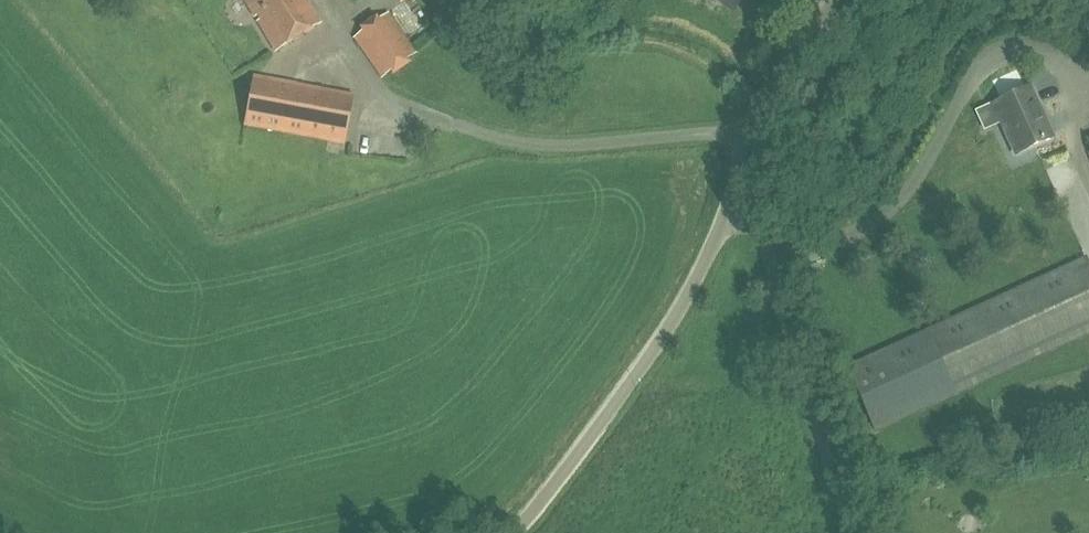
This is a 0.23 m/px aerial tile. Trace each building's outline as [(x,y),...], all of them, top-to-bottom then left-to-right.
[(276,50),(321,23),(307,0),(246,0),(276,50)] [(719,5),(736,17),(749,0),(703,0),(719,5)] [(387,13),(353,37),(383,77),(415,54),(387,13)] [(254,79),(246,123),(344,142),(352,97),(254,79)] [(996,125),(1007,122),(1011,132),(1008,134),(1016,154),(1053,139),(1031,88),(998,103),(997,101),(987,105),(996,125)] [(847,368),(875,430),(1088,331),(1088,263),(1086,257),(847,368)]
